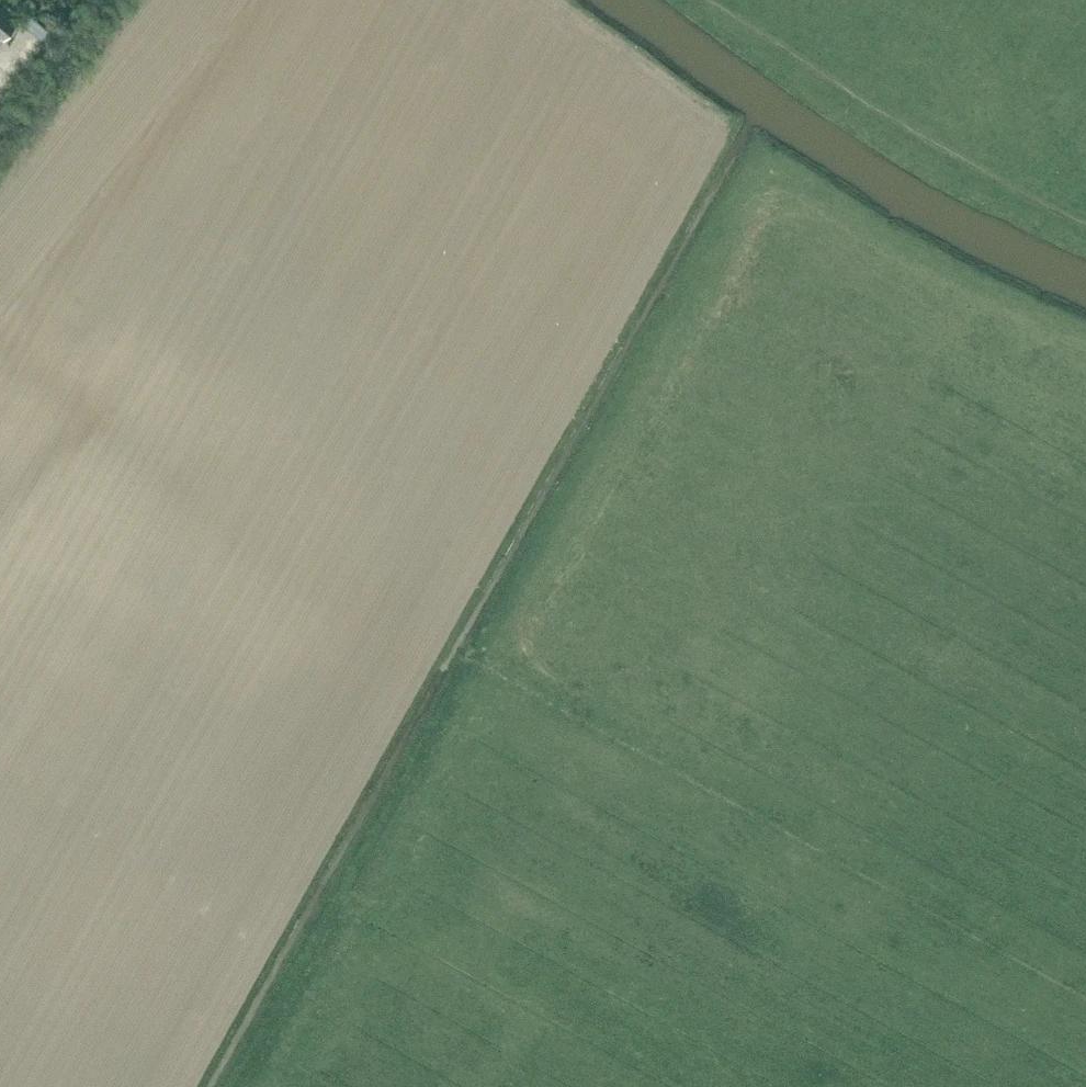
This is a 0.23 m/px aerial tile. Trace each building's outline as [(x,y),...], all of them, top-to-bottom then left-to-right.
[(14,26),(18,21),(0,7),(0,36),(1,35),(4,38),(14,26)]
